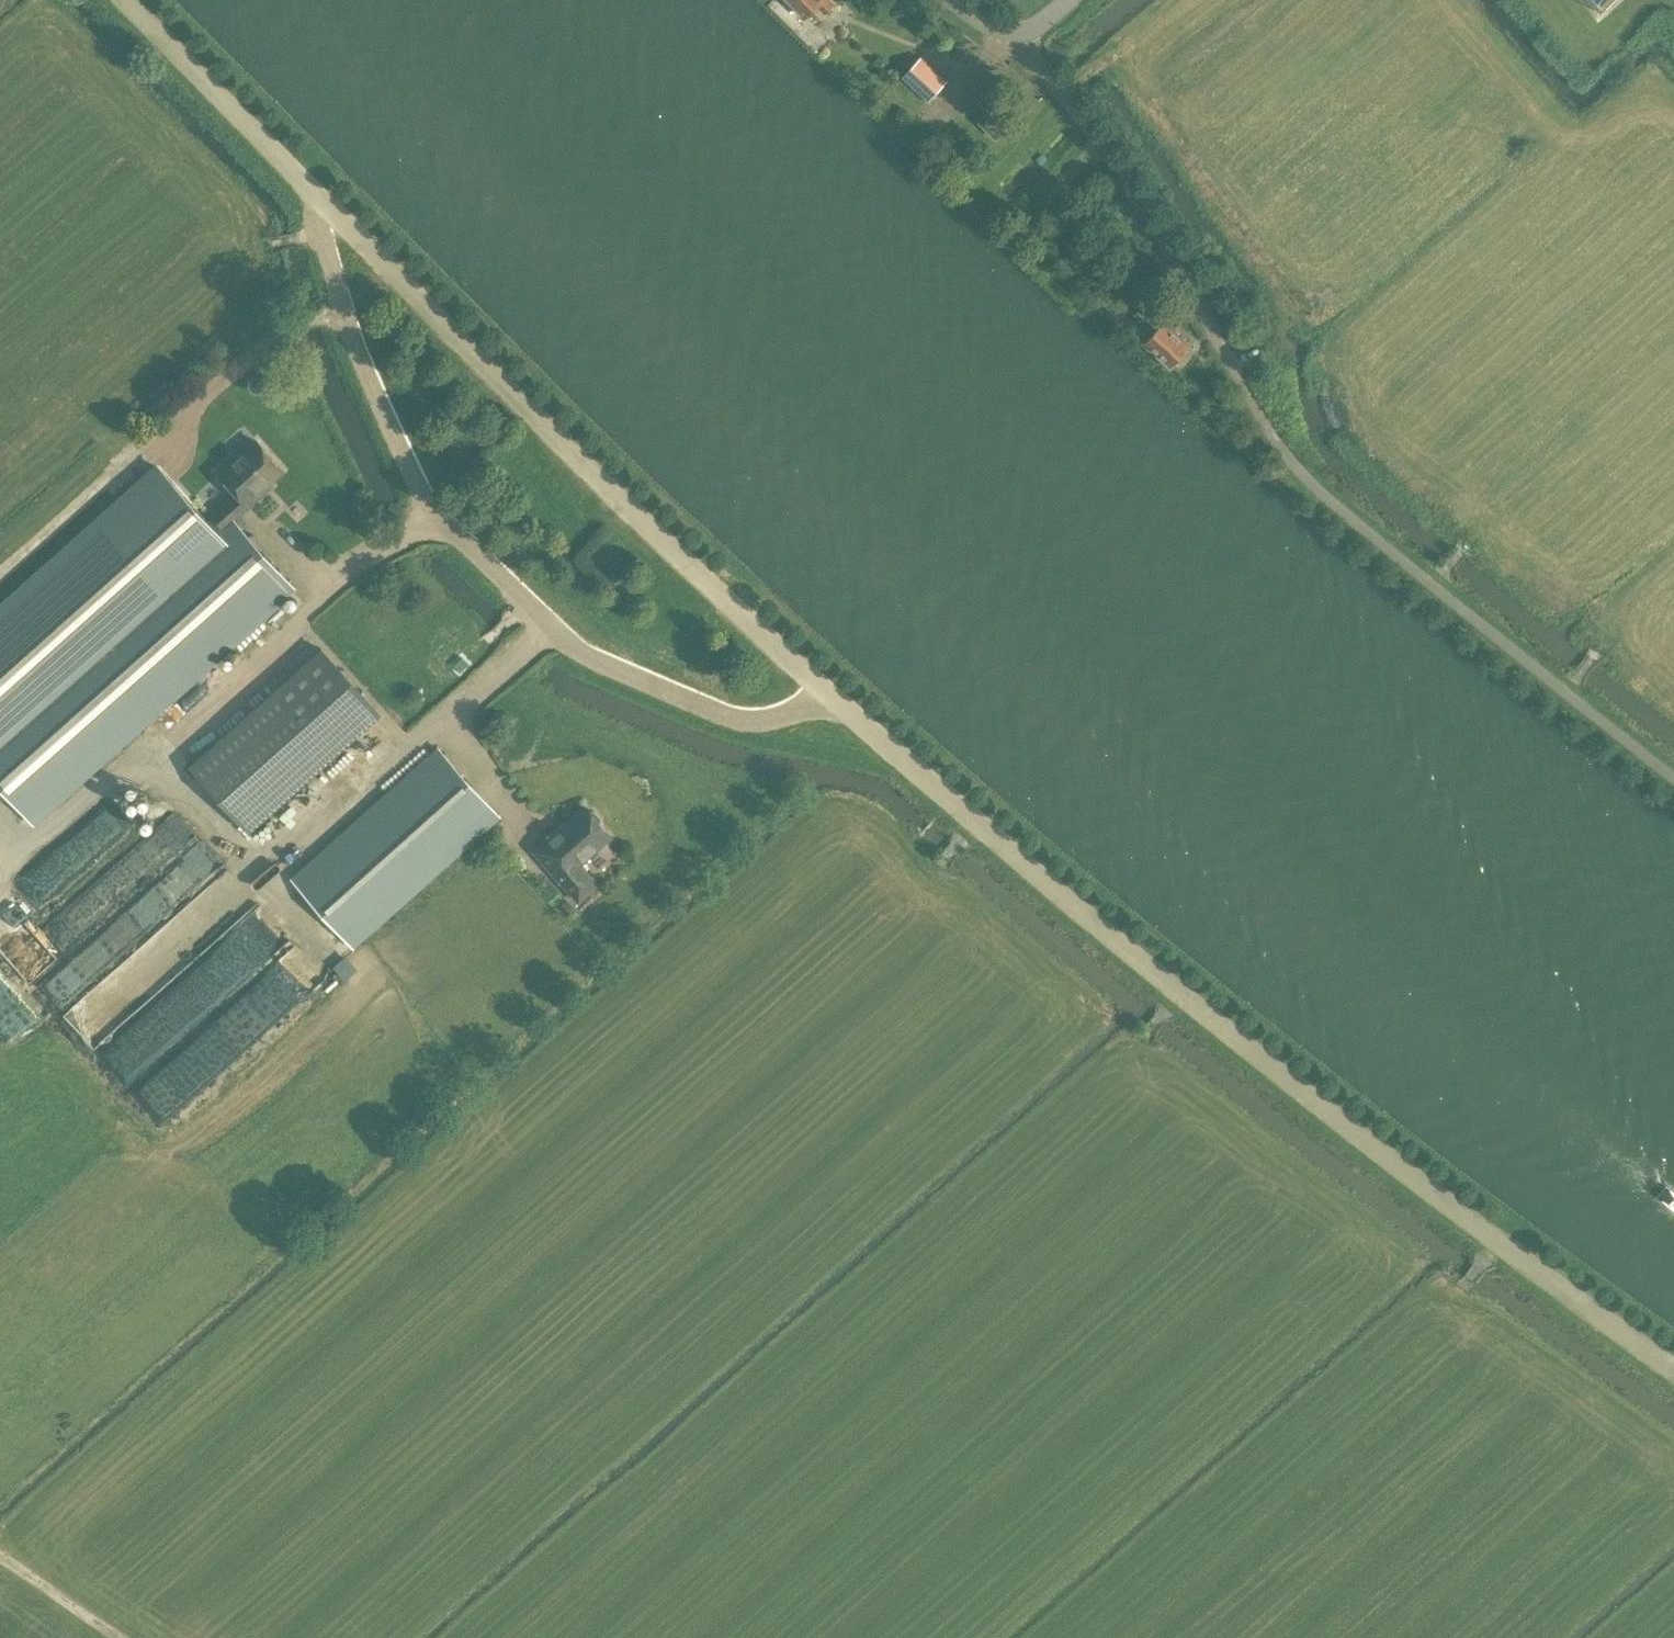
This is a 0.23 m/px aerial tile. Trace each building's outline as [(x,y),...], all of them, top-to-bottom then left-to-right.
[(836,4),(832,0),(789,0),(807,18),(818,6),(826,14),(836,4)] [(929,100),(947,81),(922,57),(904,76),(929,100)] [(1119,206),(1112,214),(1123,224),(1130,216),(1119,206)] [(1157,327),(1145,340),(1143,343),(1171,367),(1190,346),(1174,331),(1176,328),(1147,303),(1139,312),(1157,327)] [(213,515),(223,526),(233,519),(262,493),(259,490),(283,469),(257,440),(220,474),(237,494),(213,515)] [(159,468),(0,610),(0,784),(34,822),(295,588),(233,519),(224,527),(216,532),(159,468)] [(249,830),(380,713),(322,648),(191,765),(249,830)] [(354,947),(500,817),(437,747),(291,877),(354,947)] [(354,749),(271,828),(290,848),(374,769),(354,749)] [(547,865),(579,900),(598,884),(580,863),(611,835),(599,822),(600,817),(594,810),(589,810),(585,806),(569,820),(570,821),(561,829),(560,828),(545,841),(558,855),(547,865)]
